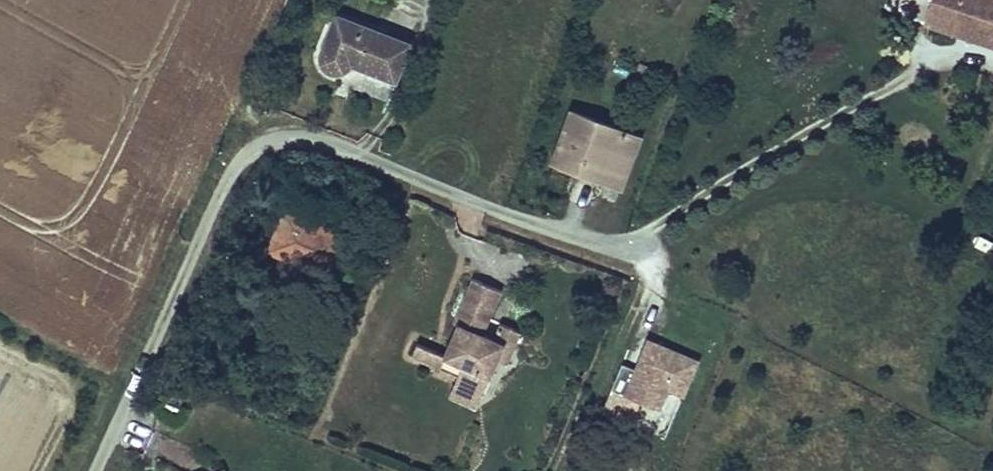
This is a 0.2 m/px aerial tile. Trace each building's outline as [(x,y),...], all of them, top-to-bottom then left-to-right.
[(947,34),(955,14),(979,23),(971,43),(992,51),(992,1),(990,0),(912,0),(905,17),(947,34)] [(414,37),(339,10),(326,47),(325,50),(326,56),(327,59),(331,65),(335,67),(341,66),(344,64),(348,60),(352,52),(363,56),(360,64),(399,79),(414,37)] [(955,14),(947,34),(971,43),(979,23),(955,14)] [(352,52),(348,60),(360,64),(363,56),(352,52)] [(638,141),(568,118),(552,169),(574,176),(577,167),(610,178),(606,190),(620,194),(638,141)] [(329,238),(274,211),(256,251),(310,277),(329,238)] [(971,226),(965,238),(985,249),(991,238),(971,226)] [(485,349),(491,334),(502,338),(509,322),(488,313),(483,327),(466,320),(471,306),(478,309),(490,280),(460,268),(442,312),(445,313),(432,345),(450,353),(444,366),(442,373),(471,385),(485,349)] [(444,366),(450,353),(432,345),(402,333),(396,346),(444,366)] [(496,354),(502,338),(491,334),(485,349),(496,354)] [(609,393),(661,409),(666,391),(685,396),(697,356),(642,340),(633,369),(617,364),(609,393)] [(471,385),(442,373),(435,389),(464,401),(471,385)]
